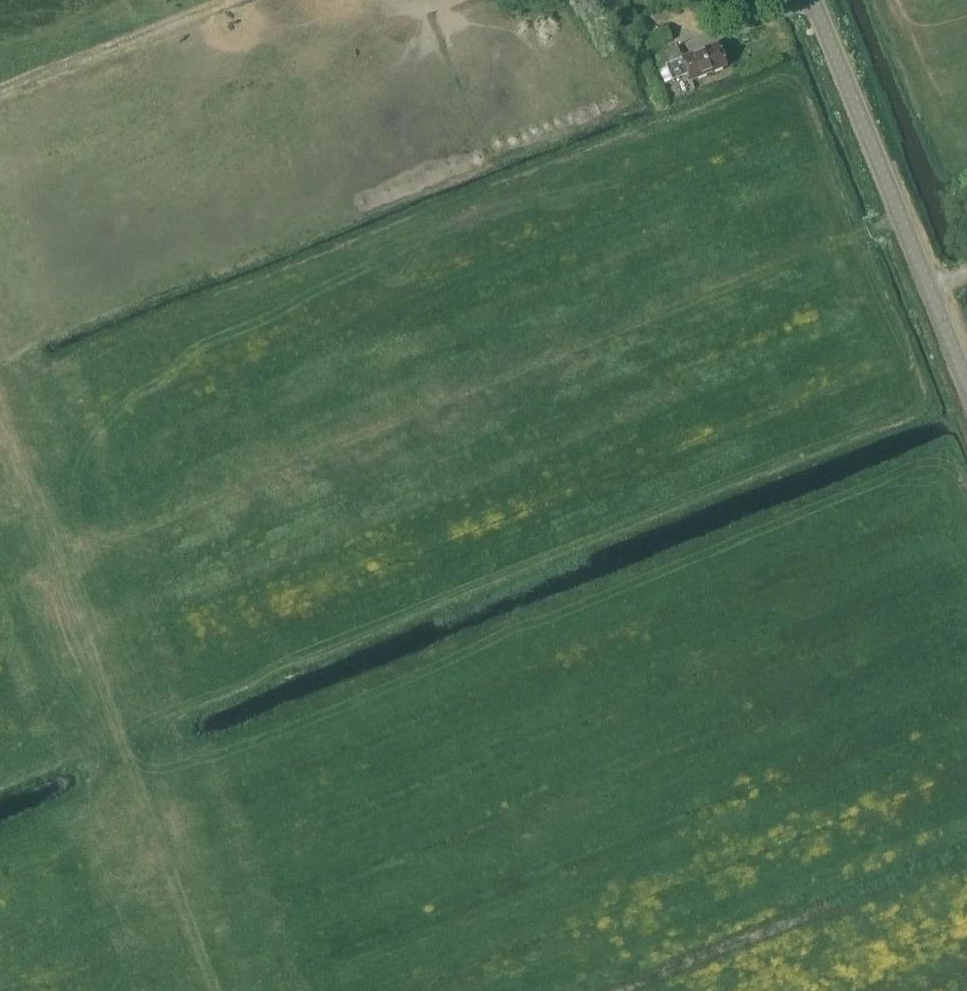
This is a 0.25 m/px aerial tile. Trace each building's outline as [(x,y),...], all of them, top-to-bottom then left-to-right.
[(727,67),(717,44),(666,65),(667,66),(672,80),(687,74),(690,82),(727,67)] [(667,66),(659,69),(665,83),(672,80),(667,66)]
